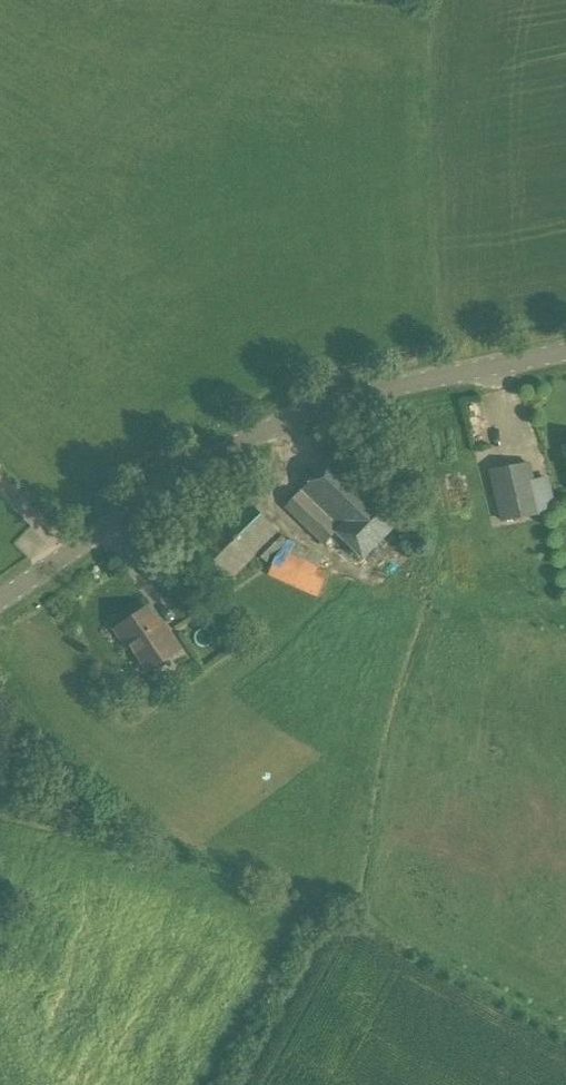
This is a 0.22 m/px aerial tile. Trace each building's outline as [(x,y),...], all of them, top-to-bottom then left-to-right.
[(374,489),(338,452),(284,507),(324,544),(335,532),(363,559),(406,514),(378,486),(374,489)] [(500,521),(542,513),(530,462),(489,471),(500,521)] [(278,550),(284,539),(284,538),(279,532),(280,532),(243,495),(189,549),(225,585),(258,553),(266,562),(278,550)] [(316,568),(278,550),(267,575),(317,597),(328,573),(316,568)] [(161,628),(147,607),(115,629),(127,647),(131,645),(148,670),(180,648),(165,625),(161,628)]
